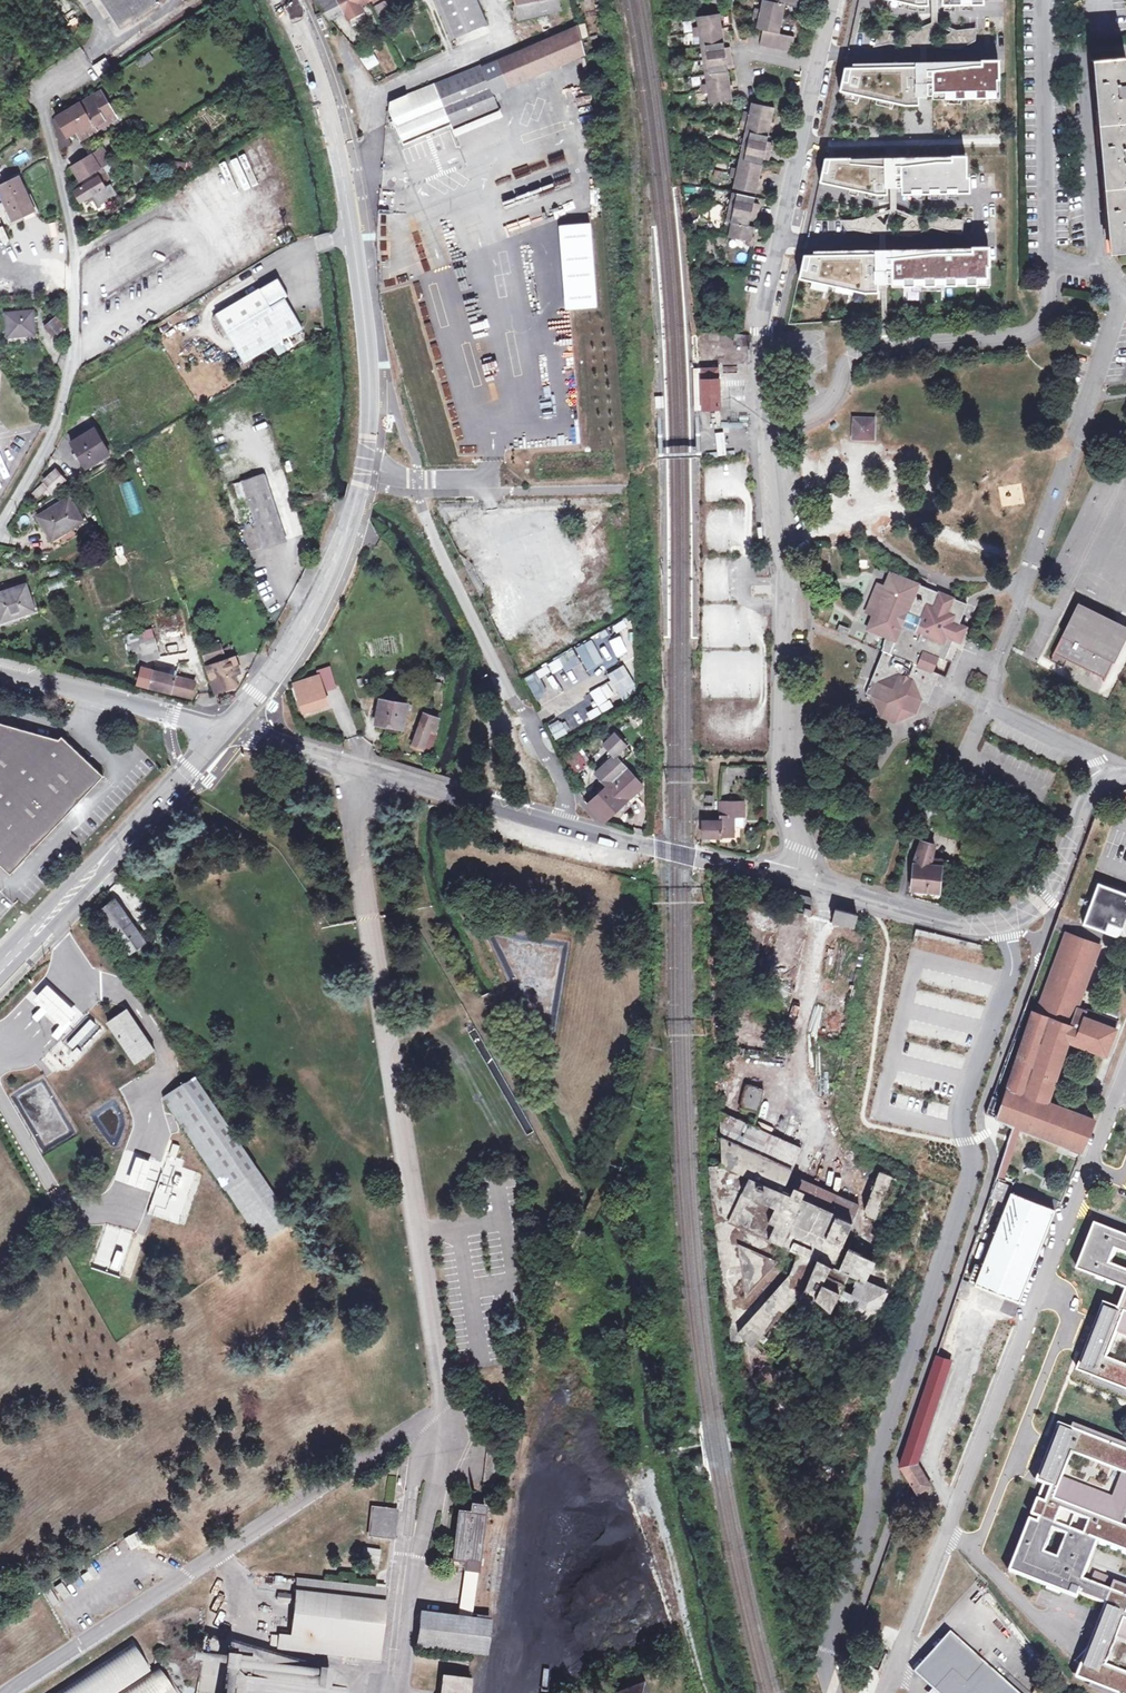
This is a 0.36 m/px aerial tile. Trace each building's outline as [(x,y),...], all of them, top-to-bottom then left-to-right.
[(120,30),(158,5),(155,0),(100,0),(120,30)] [(372,0),(312,0),(330,21),(358,7),(372,0)] [(452,39),(486,24),(476,0),(436,0),(452,39)] [(516,6),(514,7),(516,20),(562,9),(560,0),(514,0),(516,6)] [(760,45),(792,51),(795,37),(779,33),(786,4),(797,6),(798,1),(803,2),(804,0),(775,0),(775,2),(765,0),(763,0),(761,10),(756,8),(754,17),(759,18),(757,28),(763,30),(760,45)] [(883,30),(875,47),(922,46),(923,67),(929,67),(928,47),(960,49),(978,41),(979,28),(959,30),(940,23),(939,0),(933,0),(934,23),(883,30)] [(383,13),(389,9),(385,2),(372,8),(378,21),(385,17),(383,13)] [(709,94),(710,103),(733,100),(728,65),(733,65),(730,47),(724,47),(720,14),(697,17),(698,26),(693,27),(694,37),(700,36),(707,84),(701,85),(703,94),(709,94)] [(507,53),(481,64),(488,81),(492,91),(584,51),(576,23),(545,37),(515,50),(507,53)] [(581,37),(587,36),(584,24),(578,25),(581,37)] [(153,58),(149,52),(137,60),(141,66),(153,58)] [(1112,253),(1125,251),(1125,68),(1125,57),(1095,60),(1112,253)] [(105,60),(94,67),(100,75),(111,68),(105,60)] [(923,67),(844,69),(840,90),(907,105),(921,106),(921,99),(999,98),(998,79),(1001,79),(1000,60),(935,62),(935,67),(929,67),(923,67)] [(391,110),(388,112),(394,127),(397,126),(405,145),(453,126),(454,129),(501,110),(492,91),(488,81),(481,64),(392,101),(391,110)] [(68,137),(76,132),(80,139),(116,118),(101,91),(54,118),(61,150),(72,144),(68,137)] [(736,178),(734,187),(756,193),(764,159),(770,160),(773,142),(768,141),(775,107),(753,103),(751,112),(745,111),(743,120),(748,121),(738,169),(732,167),(730,176),(736,178)] [(103,148),(72,168),(81,181),(111,161),(103,148)] [(972,176),(972,155),(825,157),(820,180),(878,193),(888,193),(888,185),(891,185),(896,185),(902,185),(902,193),(975,191),(975,176),(972,176)] [(174,173),(185,175),(186,163),(175,161),(174,173)] [(91,195),(99,207),(112,199),(111,197),(116,193),(110,183),(119,178),(112,168),(74,191),(81,202),(91,195)] [(172,179),(167,170),(150,181),(155,189),(172,179)] [(0,187),(0,192),(13,220),(34,210),(19,178),(0,187)] [(881,233),(882,254),(887,254),(886,234),(897,232),(914,233),(930,226),(947,231),(961,231),(961,222),(947,220),(933,219),(897,209),(896,185),(891,185),(892,209),(841,210),(850,229),(867,231),(881,233)] [(733,192),(727,221),(732,222),(729,236),(748,240),(747,245),(753,247),(754,241),(752,241),(753,237),(760,204),(755,203),(755,197),(733,192)] [(882,254),(803,255),(798,278),(864,293),(878,292),(877,287),(987,286),(986,268),(989,268),(989,248),(975,248),(975,253),(887,254),(882,254)] [(303,329),(284,298),(288,296),(278,278),(215,314),(243,363),(303,329)] [(32,311),(6,313),(8,337),(35,335),(32,311)] [(45,326),(53,337),(64,329),(54,319),(45,326)] [(64,329),(53,337),(52,338),(56,346),(65,339),(66,328),(64,329)] [(750,337),(736,335),(735,344),(749,346),(750,337)] [(701,409),(721,408),(720,366),(700,367),(701,391),(701,409)] [(654,397),(655,408),(663,408),(662,396),(654,397)] [(856,419),(856,437),(873,439),(874,420),(856,419)] [(72,443),(86,467),(109,454),(94,429),(72,443)] [(724,432),(714,433),(716,457),(726,456),(724,432)] [(249,472),(249,470),(261,466),(260,461),(237,468),(239,475),(249,472)] [(66,480),(61,475),(56,469),(44,480),(45,482),(33,492),(37,497),(45,491),(50,497),(69,485),(66,480)] [(248,500),(251,509),(264,547),(286,540),(265,475),(233,485),(237,500),(244,498),(247,497),(248,500)] [(69,497),(67,498),(64,493),(55,498),(58,504),(49,509),(46,504),(36,510),(40,515),(38,516),(53,540),(84,521),(69,497)] [(312,496),(304,498),(303,494),(297,495),(300,505),(313,503),(312,496)] [(845,553),(845,574),(857,574),(857,552),(845,553)] [(230,563),(221,565),(223,572),(232,569),(230,563)] [(898,576),(891,573),(888,580),(895,583),(898,576)] [(898,576),(895,583),(888,580),(885,587),(878,585),(867,613),(874,616),(868,630),(890,639),(873,680),(880,683),(874,697),(880,700),(878,707),(885,710),(882,716),(896,722),(899,715),(906,718),(908,711),(916,714),(921,700),(928,702),(939,675),(933,672),(939,658),(945,660),(953,640),(960,642),(966,628),(959,625),(968,605),(898,576)] [(0,595),(0,622),(0,623),(34,611),(23,579),(13,582),(16,590),(5,593),(0,595)] [(753,595),(771,595),(771,585),(753,586),(753,595)] [(1079,602),(1053,656),(1054,657),(1052,661),(1063,666),(1066,660),(1105,679),(1103,682),(1104,683),(1125,640),(1125,631),(1078,607),(1080,603),(1079,602)] [(617,623),(610,627),(613,633),(620,629),(617,623)] [(165,638),(166,647),(193,644),(192,635),(190,635),(189,625),(162,629),(164,638),(165,638)] [(850,630),(841,626),(838,632),(847,636),(850,630)] [(138,664),(144,662),(159,658),(151,630),(130,636),(138,664)] [(601,653),(593,637),(584,642),(586,644),(583,646),(590,659),(601,653)] [(616,654),(623,651),(616,639),(610,642),(616,654)] [(233,676),(240,674),(235,659),(233,659),(230,648),(221,650),(220,646),(201,651),(215,694),(236,687),(233,676)] [(606,673),(619,667),(615,656),(602,661),(606,673)] [(556,659),(548,663),(552,669),(559,665),(556,659)] [(547,663),(540,668),(543,674),(551,669),(547,663)] [(159,666),(158,673),(169,675),(171,669),(159,666)] [(628,667),(610,671),(618,700),(635,695),(628,667)] [(323,692),(334,688),(329,668),(310,675),(312,682),(296,687),(304,712),(327,704),(323,692)] [(129,683),(138,685),(142,669),(132,669),(129,683)] [(142,669),(138,685),(149,689),(191,700),(196,682),(169,675),(158,673),(154,672),(154,673),(142,669)] [(524,678),(535,698),(544,693),(533,673),(524,678)] [(403,730),(409,697),(382,693),(376,726),(403,730)] [(600,707),(604,714),(611,709),(608,703),(600,707)] [(592,712),(596,718),(603,714),(599,708),(592,712)] [(413,746),(423,750),(430,731),(435,733),(437,727),(440,719),(439,719),(441,714),(435,712),(433,717),(425,714),(413,746)] [(548,726),(555,740),(567,734),(560,720),(548,726)] [(62,736),(59,739),(0,722),(0,866),(10,875),(104,776),(62,736)] [(430,731),(423,750),(430,753),(437,735),(435,733),(430,731)] [(587,805),(604,823),(642,787),(621,763),(632,752),(615,734),(603,745),(615,757),(596,774),(607,786),(587,805)] [(565,758),(574,772),(585,766),(576,752),(565,758)] [(703,821),(703,838),(722,838),(722,837),(735,837),(735,827),(735,817),(745,817),(745,802),(722,802),(722,812),(721,821),(703,821)] [(745,817),(735,817),(735,827),(745,827),(745,817)] [(914,864),(911,891),(939,894),(942,866),(942,860),(932,859),(935,845),(922,841),(914,864)] [(1098,884),(1083,925),(1107,933),(1110,925),(1123,930),(1125,922),(1125,895),(1098,884)] [(130,953),(146,941),(116,899),(99,911),(130,953)] [(163,905),(155,910),(165,925),(173,920),(163,905)] [(831,923),(854,930),(858,918),(835,910),(831,923)] [(1066,934),(1036,1014),(1070,1027),(1070,1026),(1077,1008),(1079,1003),(1100,947),(1081,939),(1066,934)] [(57,993),(48,985),(35,998),(43,1006),(58,1019),(68,1028),(80,1015),(72,1007),(57,993)] [(1082,1010),(1077,1008),(1070,1026),(1078,1029),(1083,1017),(1084,1017),(1086,1011),(1085,1011),(1082,1010)] [(156,1053),(127,1009),(107,1021),(137,1064),(156,1053)] [(1084,1017),(1116,1029),(1119,1022),(1086,1010),(1085,1011),(1086,1011),(1084,1017)] [(1070,1026),(1070,1027),(1036,1014),(1033,1013),(1001,1099),(993,1096),(986,1115),(1014,1125),(1024,1129),(1081,1151),(1082,1151),(1094,1120),(1069,1111),(1071,1105),(1065,1103),(1063,1108),(1046,1102),(1048,1097),(1065,1053),(1069,1042),(1072,1044),(1106,1056),(1116,1029),(1084,1017),(1083,1017),(1078,1029),(1070,1026)] [(100,1027),(86,1015),(61,1043),(75,1055),(100,1027)] [(196,1078),(165,1099),(262,1243),(294,1222),(196,1078)] [(746,1085),(740,1109),(759,1113),(764,1089),(746,1085)] [(711,1228),(726,1332),(749,1349),(752,1346),(790,1302),(797,1307),(806,1303),(822,1318),(831,1306),(869,1326),(887,1291),(864,1280),(872,1261),(847,1249),(838,1268),(833,1265),(860,1207),(797,1179),(789,1194),(783,1191),(802,1148),(714,1112),(719,1169),(707,1172),(711,1228)] [(1013,1128),(995,1177),(1004,1181),(1005,1179),(1019,1141),(1022,1135),(1023,1132),(1024,1129),(1014,1125),(1013,1128)] [(892,1177),(879,1172),(865,1209),(867,1215),(876,1219),(892,1177)] [(1019,1302),(1058,1203),(1016,1186),(1013,1193),(1011,1192),(1004,1209),(997,1206),(994,1214),(1001,1217),(974,1285),(1019,1302)] [(1097,1223),(1079,1268),(1125,1287),(1125,1269),(1111,1263),(1117,1249),(1125,1252),(1125,1234),(1097,1223)] [(1120,1308),(1106,1302),(1079,1370),(1094,1375),(1092,1380),(1125,1393),(1125,1363),(1110,1357),(1120,1332),(1125,1335),(1125,1293),(1120,1308)] [(910,1482),(917,1493),(931,1485),(916,1460),(919,1459),(929,1427),(951,1360),(937,1355),(900,1466),(910,1482)] [(1074,1425),(1072,1430),(1059,1425),(1036,1482),(1044,1485),(1009,1572),(1076,1598),(1078,1593),(1105,1604),(1089,1646),(1075,1662),(1081,1667),(1077,1678),(1092,1684),(1090,1689),(1101,1692),(1125,1692),(1125,1672),(1107,1665),(1118,1639),(1125,1642),(1125,1585),(1112,1580),(1109,1589),(1085,1580),(1099,1546),(1090,1542),(1092,1539),(1125,1552),(1125,1526),(1122,1525),(1125,1515),(1125,1445),(1074,1425)] [(502,1445),(488,1444),(483,1486),(497,1487),(502,1445)] [(464,1589),(475,1590),(486,1507),(471,1505),(470,1513),(458,1512),(452,1560),(464,1562),(463,1566),(467,1567),(464,1589)] [(395,1511),(372,1508),(369,1535),(392,1538),(395,1511)] [(385,1589),(297,1579),(291,1637),(279,1636),(278,1648),(377,1660),(385,1589)] [(61,1583),(55,1587),(63,1599),(69,1594),(61,1583)] [(475,1590),(464,1589),(461,1616),(471,1617),(475,1590)] [(471,1617),(461,1616),(421,1611),(416,1646),(472,1653),(476,1618),(471,1617)] [(476,1618),(472,1653),(487,1655),(491,1616),(481,1615),(476,1614),(476,1618)] [(951,1633),(915,1672),(939,1692),(1018,1692),(951,1633)] [(52,1692),(127,1692),(154,1675),(133,1640),(52,1692)] [(252,1669),(252,1667),(239,1666),(240,1655),(225,1653),(224,1658),(200,1655),(196,1692),(346,1692),(346,1687),(333,1686),(336,1669),(252,1669)] [(127,1692),(178,1692),(164,1669),(154,1675),(127,1692)] [(472,1679),(441,1676),(439,1692),(470,1692),(472,1679)] [(617,1692),(647,1692),(643,1683),(617,1692)]
